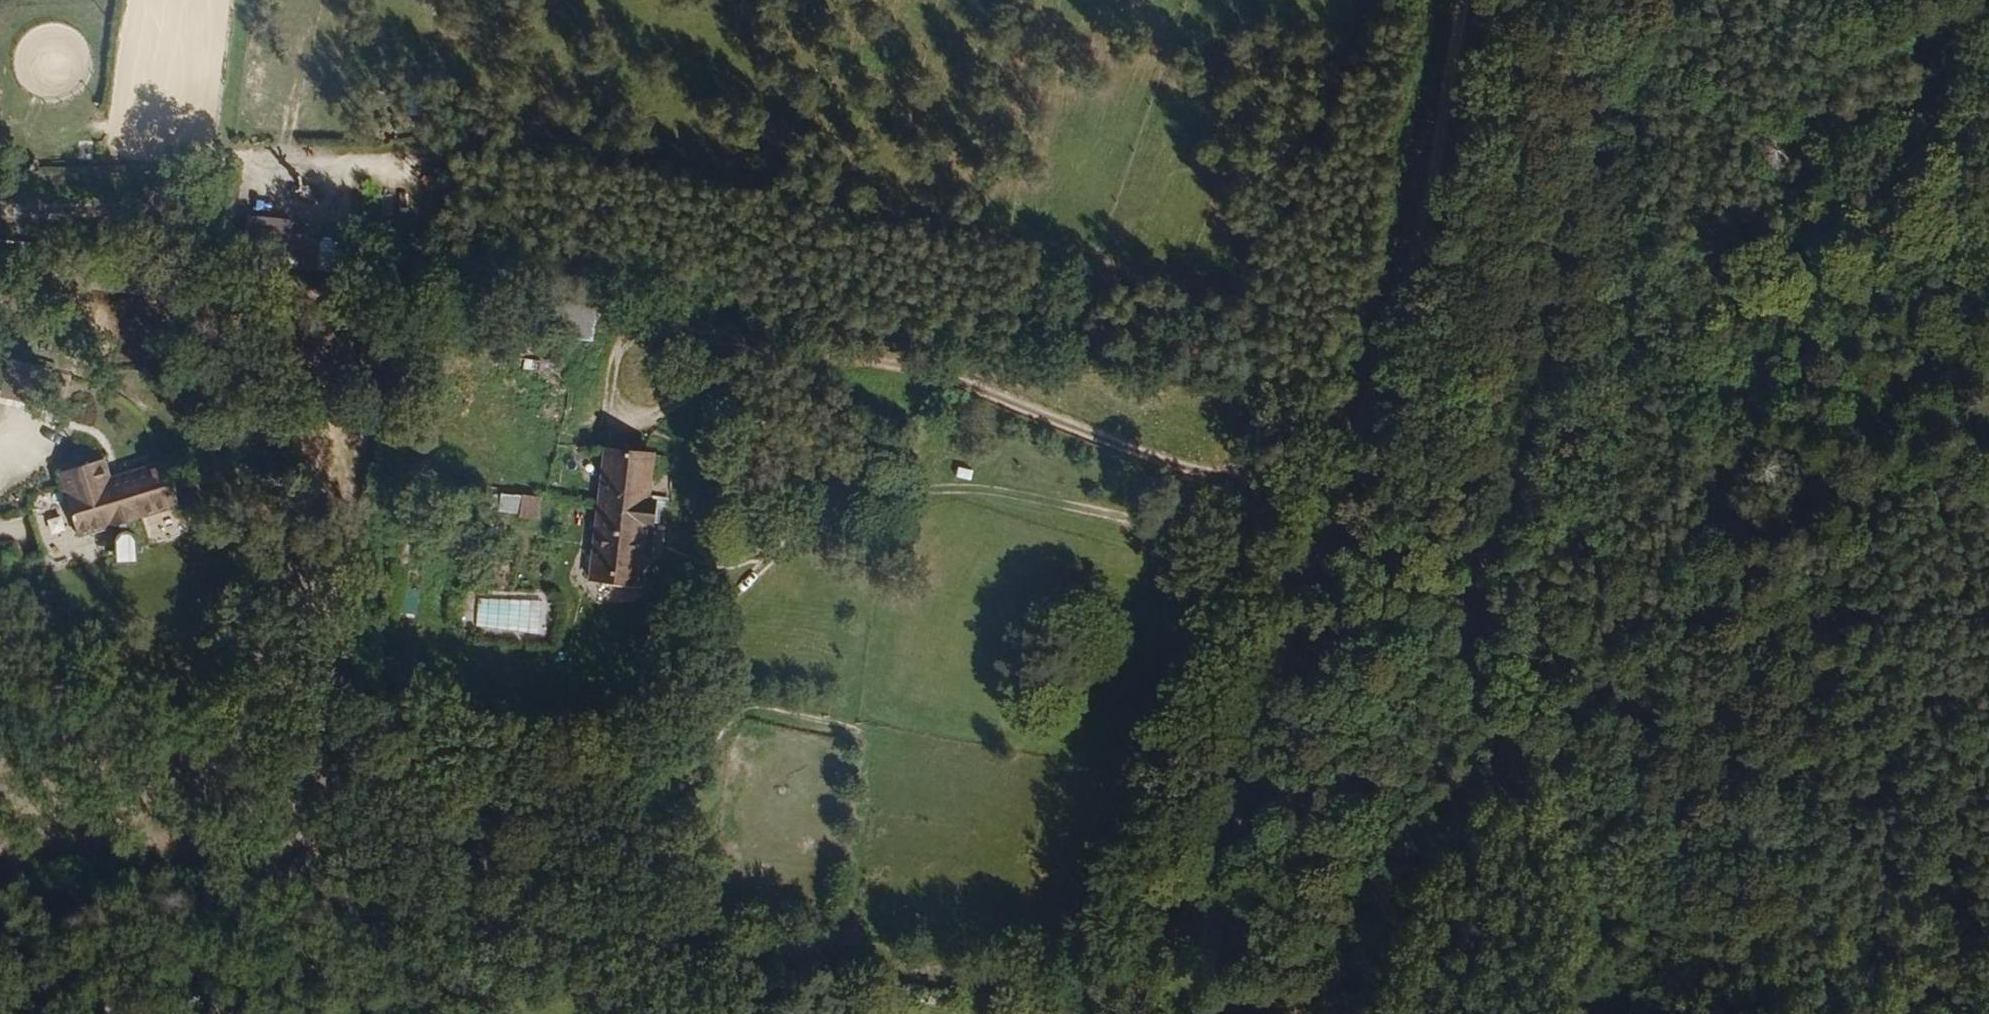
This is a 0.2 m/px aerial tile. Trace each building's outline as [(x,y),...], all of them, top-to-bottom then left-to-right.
[(579,343),(559,346),(563,376),(584,372),(579,343)] [(648,457),(598,450),(579,576),(632,581),(639,524),(645,525),(649,499),(644,498),(648,457)] [(101,490),(100,483),(93,462),(49,474),(49,476),(60,513),(68,538),(97,529),(104,553),(136,543),(130,520),(168,509),(156,467),(113,479),(115,487),(101,490)] [(60,513),(49,476),(33,482),(43,519),(60,513)] [(113,479),(100,483),(101,490),(115,487),(113,479)] [(498,514),(539,516),(541,495),(499,493),(498,514)]
